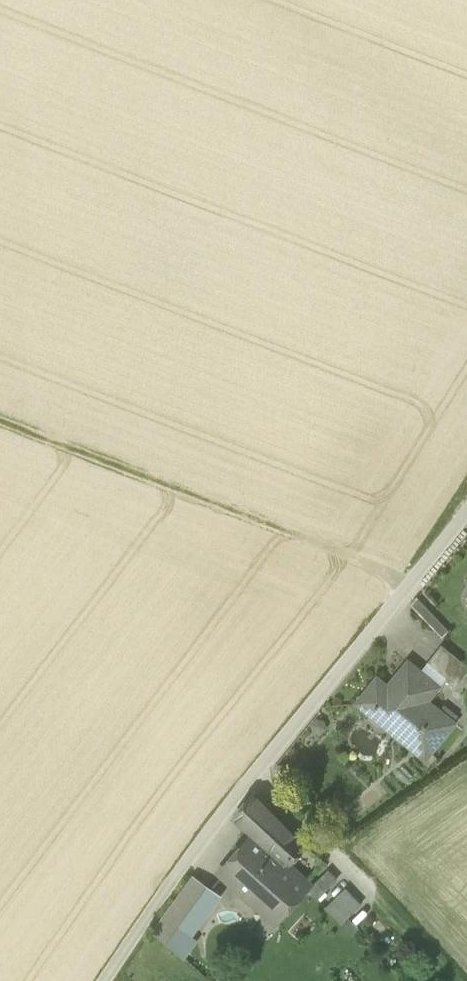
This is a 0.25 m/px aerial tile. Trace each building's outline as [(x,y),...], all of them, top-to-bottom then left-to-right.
[(456,687),(466,673),(466,664),(442,644),(427,663),(446,678),(456,687)] [(387,719),(430,753),(455,723),(428,701),(439,686),(421,671),(409,661),(397,676),(398,678),(390,688),(377,678),(358,702),(373,715),(379,707),(390,715),(387,719)] [(427,663),(421,671),(439,686),(446,678),(427,663)] [(426,758),(430,753),(387,719),(390,715),(379,707),(373,715),(426,758)] [(235,819),(255,835),(287,862),(305,843),(256,793),(235,819)] [(310,883),(287,862),(255,835),(221,872),(275,921),(310,883)] [(329,871),(316,883),(325,891),(337,879),(329,871)] [(155,932),(184,957),(196,941),(185,933),(215,891),(194,876),(155,932)] [(309,889),(318,898),(325,891),(316,883),(309,889)] [(346,888),(333,901),(348,916),(361,904),(346,888)] [(326,907),(342,923),(348,916),(333,901),(326,907)]
